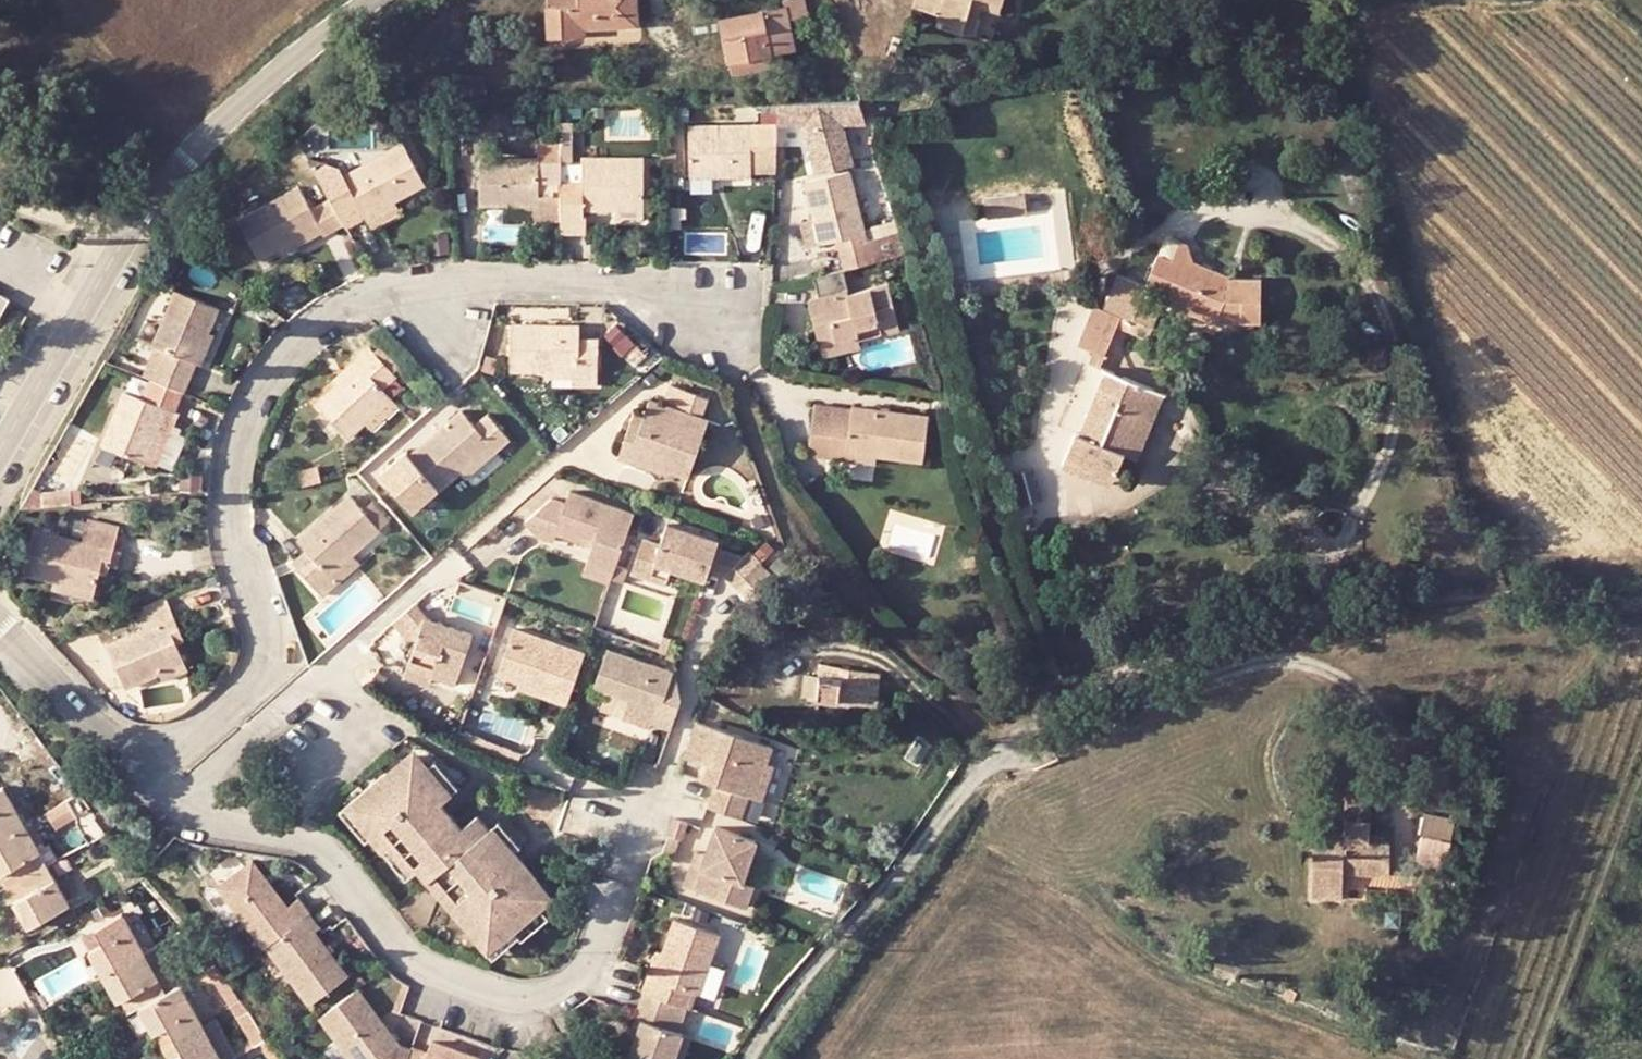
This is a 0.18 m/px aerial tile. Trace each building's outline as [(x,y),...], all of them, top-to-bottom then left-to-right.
[(570,38),(569,28),(632,29),(632,0),(543,0),(543,37),(570,38)] [(772,32),(771,50),(789,48),(786,18),(802,16),(800,0),(779,0),(779,3),(722,11),(723,32),(772,32)] [(963,25),(967,0),(913,0),(913,3),(938,8),(936,20),(963,25)] [(963,25),(973,27),(977,2),(998,5),(999,0),(967,0),(963,25)] [(724,56),(771,50),(772,32),(723,32),(724,56)] [(771,67),(771,55),(724,56),(727,68),(759,68),(771,67)] [(568,129),(556,129),(557,168),(568,168),(568,129)] [(687,130),(688,184),(747,185),(746,176),(771,177),(772,129),(687,130)] [(337,173),(331,163),(314,173),(326,198),(345,187),(349,195),(361,217),(390,201),(421,184),(397,141),(337,173)] [(539,227),(558,227),(557,187),(557,183),(538,183),(538,165),(480,163),(479,211),(511,213),(539,214),(539,227)] [(584,188),(557,187),(558,227),(585,228),(586,214),(616,215),(641,216),(643,166),(584,165),(584,188)] [(746,176),(747,185),(770,185),(771,177),(746,176)] [(835,251),(843,277),(897,261),(890,237),(864,243),(846,183),(800,194),(818,256),(835,251)] [(345,187),(326,198),(331,205),(349,195),(345,187)] [(317,235),(340,224),(332,208),(331,205),(326,198),(305,209),(293,188),(237,218),(256,257),(313,228),(317,235)] [(1023,189),(983,194),(985,215),(1026,210),(1023,189)] [(390,201),(361,217),(365,224),(395,209),(390,201)] [(511,226),(539,227),(539,214),(511,213),(511,226)] [(641,216),(616,215),(615,230),(641,229),(641,216)] [(585,228),(558,227),(559,244),(597,244),(597,228),(585,228)] [(1161,268),(1148,301),(1167,310),(1174,313),(1170,322),(1212,338),(1213,325),(1248,323),(1248,337),(1267,336),(1261,287),(1225,289),(1192,274),(1189,281),(1161,268)] [(850,298),(843,277),(807,287),(813,305),(804,309),(821,363),(859,352),(857,344),(892,334),(881,290),(850,298)] [(1114,323),(1134,332),(1148,301),(1128,294),(1114,323)] [(178,393),(189,366),(202,336),(212,313),(168,295),(145,344),(160,351),(148,379),(178,393)] [(1134,332),(1132,339),(1150,348),(1167,310),(1148,301),(1134,332)] [(513,317),(562,318),(562,308),(513,307),(513,317)] [(1113,386),(1132,339),(1134,332),(1114,323),(1107,320),(1089,364),(1103,370),(1099,381),(1113,386)] [(1213,325),(1212,338),(1248,337),(1248,323),(1213,325)] [(545,372),(576,374),(576,386),(595,386),(595,342),(577,341),(577,327),(510,325),(508,371),(545,372)] [(212,340),(202,336),(189,366),(200,370),(212,340)] [(145,344),(132,372),(148,379),(160,351),(145,344)] [(334,386),(312,403),(341,439),(359,425),(388,403),(381,394),(394,383),(390,377),(372,356),(367,350),(354,361),(359,367),(334,386)] [(379,350),(372,356),(390,377),(396,373),(379,350)] [(354,361),(329,380),(334,386),(359,367),(354,361)] [(576,374),(545,372),(544,385),(576,386),(576,374)] [(170,423),(182,395),(178,393),(148,379),(136,403),(119,396),(96,446),(141,464),(160,419),(170,423)] [(645,416),(637,413),(622,449),(669,465),(667,471),(688,478),(709,419),(703,417),(709,399),(670,385),(664,403),(651,399),(645,416)] [(1157,405),(1113,386),(1071,484),(1102,497),(1108,478),(1124,486),(1128,476),(1157,405)] [(388,403),(359,425),(366,434),(394,411),(388,403)] [(815,405),(813,421),(850,425),(852,409),(815,405)] [(1173,413),(1157,405),(1128,476),(1144,482),(1173,413)] [(813,421),(809,456),(876,464),(877,456),(924,462),(929,415),(852,406),(852,409),(850,425),(813,421)] [(487,448),(497,456),(512,443),(486,414),(469,426),(458,414),(409,455),(440,489),(456,475),(487,448)] [(160,419),(141,464),(150,468),(170,423),(160,419)] [(467,485),(497,456),(487,448),(456,475),(467,485)] [(622,449),(618,458),(666,475),(667,471),(669,465),(622,449)] [(1108,478),(1102,497),(1116,503),(1124,486),(1108,478)] [(590,550),(586,565),(612,575),(633,512),(564,487),(561,495),(544,489),(531,528),(539,531),(537,539),(554,544),(557,538),(590,550)] [(324,599),(337,588),(328,576),(348,559),(378,534),(359,513),(346,499),(293,544),(303,555),(293,564),(324,599)] [(359,513),(378,534),(386,527),(367,506),(359,513)] [(89,521),(87,529),(117,536),(119,528),(89,521)] [(643,540),(632,572),(667,584),(673,569),(707,579),(709,572),(716,550),(719,542),(667,525),(660,545),(643,540)] [(91,597),(97,569),(109,572),(117,536),(87,529),(83,528),(80,542),(35,532),(24,579),(91,597)] [(716,550),(709,572),(725,576),(743,558),(716,550)] [(743,558),(725,576),(738,588),(760,565),(749,552),(743,558)] [(348,559),(328,576),(337,588),(358,570),(348,559)] [(582,578),(608,586),(612,575),(586,565),(582,578)] [(184,639),(167,599),(133,614),(141,631),(104,647),(124,691),(157,676),(183,664),(174,643),(184,639)] [(407,606),(389,625),(398,638),(412,642),(401,678),(427,687),(429,679),(452,685),(469,635),(419,619),(407,606)] [(536,692),(569,704),(587,650),(517,624),(503,670),(526,678),(538,683),(536,692)] [(596,687),(629,699),(657,709),(654,722),(669,727),(679,701),(675,675),(610,649),(596,687)] [(183,664),(157,676),(163,687),(187,674),(183,664)] [(816,698),(836,700),(842,668),(820,666),(816,698)] [(875,669),(842,668),(836,700),(873,702),(875,669)] [(538,683),(526,678),(523,687),(536,692),(538,683)] [(657,709),(629,699),(623,717),(652,728),(654,722),(657,709)] [(713,784),(707,803),(743,817),(749,801),(761,806),(773,770),(766,767),(773,746),(698,720),(685,756),(706,765),(702,779),(713,784)] [(506,852),(485,827),(474,814),(456,828),(433,801),(445,790),(414,753),(374,787),(368,780),(341,802),(359,821),(351,827),(376,856),(381,850),(391,862),(402,854),(423,879),(428,875),(449,900),(444,905),(484,952),(508,932),(536,910),(548,901),(506,852)] [(1344,796),(1343,820),(1370,821),(1371,797),(1344,796)] [(14,822),(0,797),(0,830),(14,822)] [(64,812),(55,799),(28,814),(37,829),(64,812)] [(73,822),(85,838),(104,827),(84,803),(71,813),(73,822)] [(1449,829),(1451,813),(1416,812),(1415,827),(1449,829)] [(1370,821),(1343,820),(1343,838),(1312,838),(1311,879),(1338,880),(1339,871),(1384,873),(1387,841),(1369,839),(1370,821)] [(495,821),(485,827),(506,852),(515,846),(495,821)] [(0,830),(0,862),(1,862),(10,878),(37,864),(14,822),(0,830)] [(760,839),(718,823),(708,851),(694,892),(744,910),(753,888),(743,884),(760,839)] [(697,847),(682,887),(694,892),(708,851),(697,847)] [(10,878),(1,862),(0,862),(0,884),(10,878)] [(17,922),(57,900),(37,864),(10,878),(17,891),(3,898),(17,922)] [(220,888),(267,947),(310,912),(298,898),(285,908),(251,864),(220,888)] [(1338,880),(1342,881),(1384,882),(1384,873),(1339,871),(1338,880)] [(0,884),(0,892),(3,898),(17,891),(10,878),(0,884)] [(1338,880),(1311,879),(1310,894),(1341,894),(1342,881),(1338,880)] [(545,921),(536,910),(508,932),(518,943),(545,921)] [(78,945),(93,970),(137,947),(116,912),(86,930),(90,938),(78,945)] [(320,925),(310,912),(267,947),(309,1000),(344,972),(313,930),(320,925)] [(672,958),(657,996),(687,1007),(689,1003),(695,1004),(698,995),(705,997),(726,939),(685,923),(672,958)] [(518,943),(508,932),(484,952),(494,963),(518,943)] [(159,983),(137,947),(93,970),(105,991),(115,985),(125,1003),(159,983)] [(662,954),(647,992),(657,996),(672,958),(662,954)] [(233,1000),(222,984),(203,958),(193,963),(221,1007),(233,1000)] [(194,1022),(169,978),(159,983),(125,1003),(138,1028),(151,1021),(162,1040),(194,1022)] [(105,991),(115,1008),(125,1003),(115,985),(105,991)] [(411,1049),(398,1045),(399,1044),(356,991),(323,1015),(356,1058),(408,1058),(411,1049)] [(687,1007),(657,996),(647,992),(636,1021),(643,1025),(638,1039),(630,1058),(633,1058),(678,1058),(686,1037),(676,1034),(687,1007)] [(138,1028),(149,1047),(162,1040),(151,1021),(138,1028)] [(636,1021),(630,1036),(638,1039),(643,1025),(636,1021)] [(215,1058),(194,1022),(162,1040),(170,1054),(162,1058),(213,1058),(215,1058)] [(484,1052),(487,1042),(440,1026),(437,1035),(484,1052)] [(271,1053),(258,1034),(249,1039),(262,1058),(276,1058),(271,1053)] [(678,1058),(688,1058),(695,1040),(686,1037),(678,1058)] [(162,1040),(149,1047),(156,1058),(162,1058),(170,1054),(162,1040)] [(413,1042),(411,1049),(408,1058),(478,1058),(480,1055),(433,1040),(430,1048),(413,1042)]
